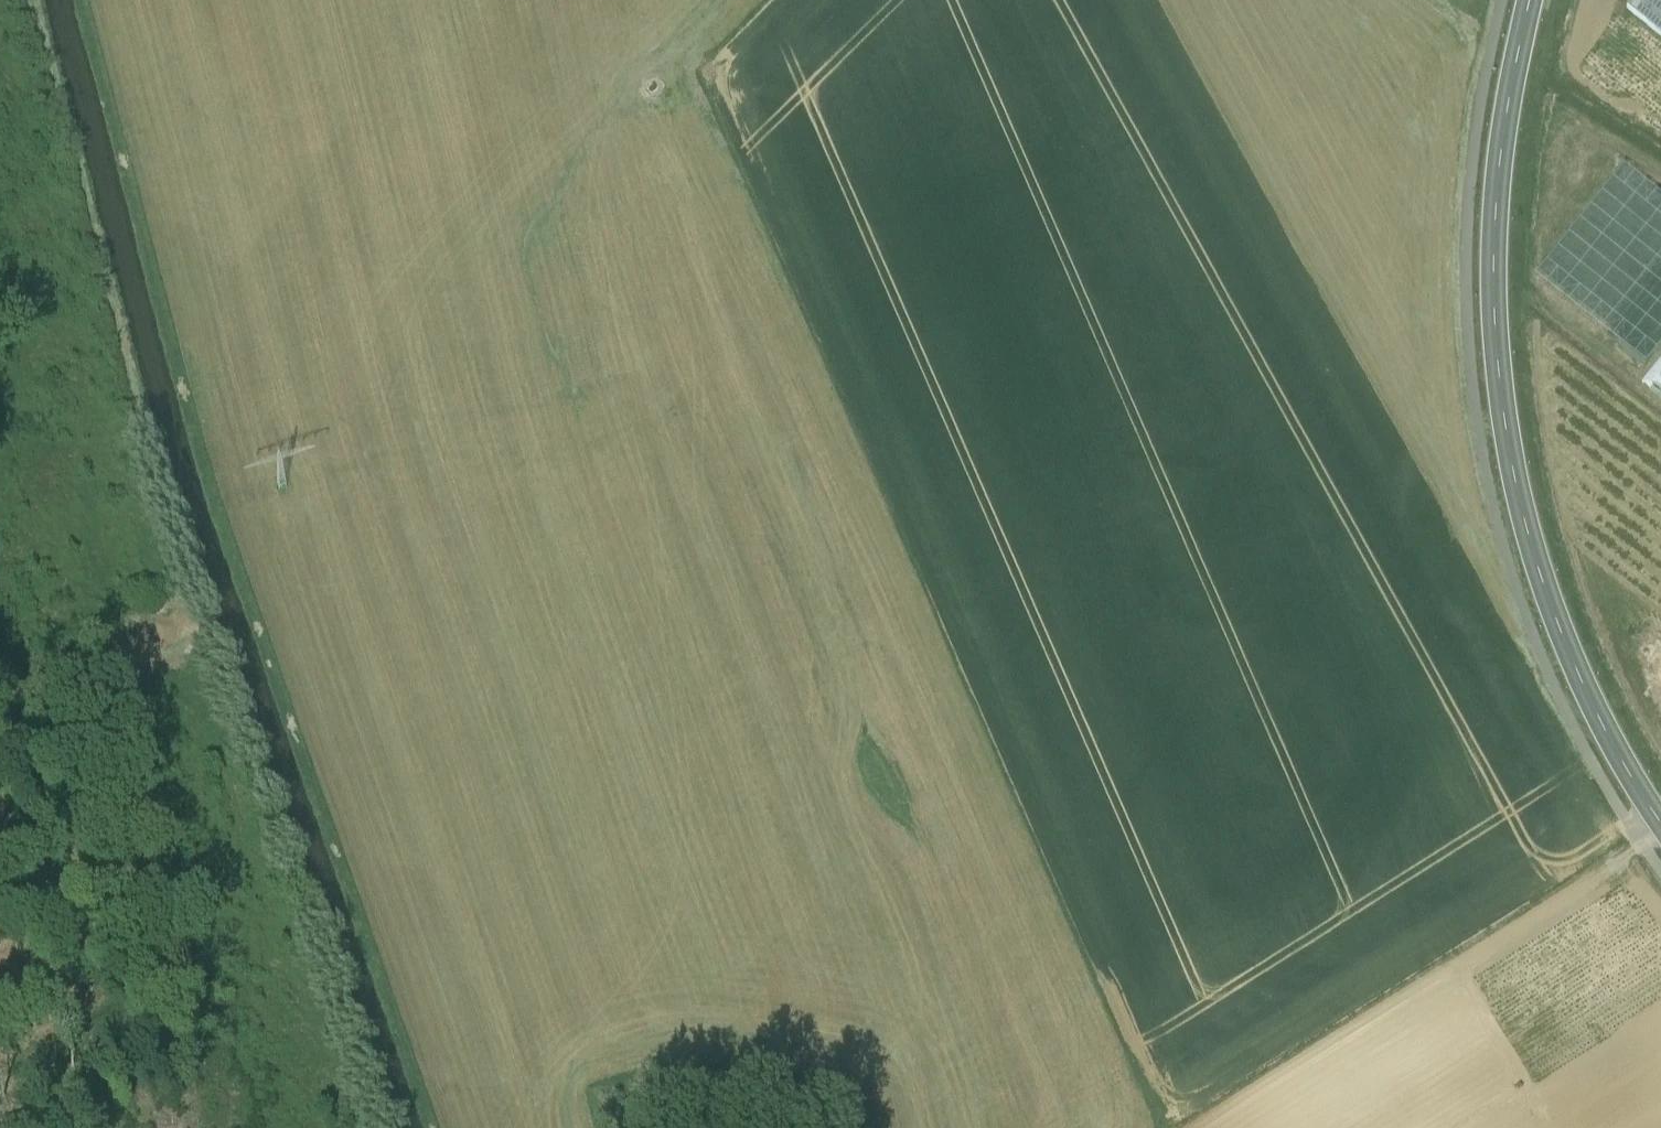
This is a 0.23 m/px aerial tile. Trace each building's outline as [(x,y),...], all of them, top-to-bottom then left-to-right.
[(1623,13),(1660,43),(1660,0),(1633,0),(1623,13)] [(1532,288),(1660,392),(1660,177),(1629,152),(1532,288)]
